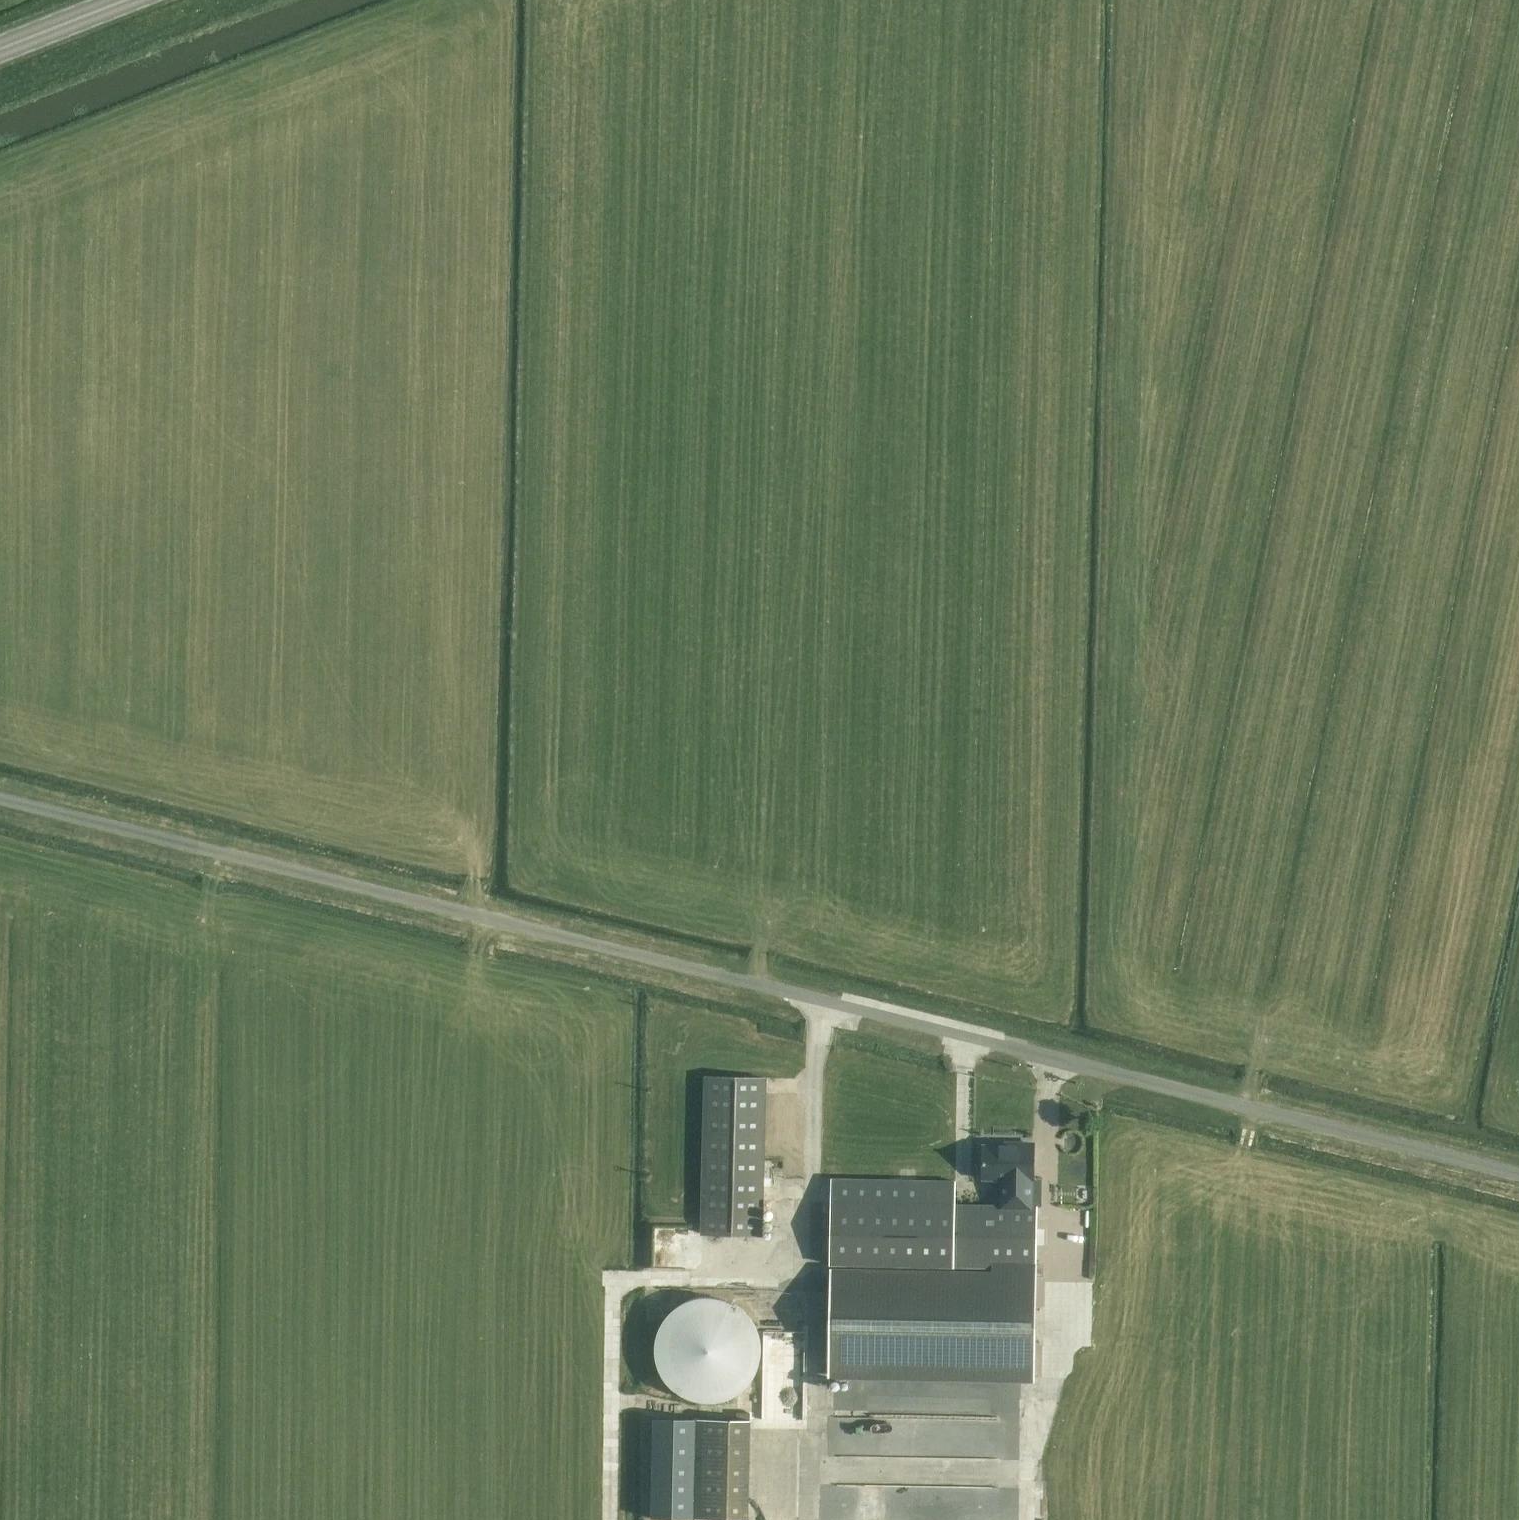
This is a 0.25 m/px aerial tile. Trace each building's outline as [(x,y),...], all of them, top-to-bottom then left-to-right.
[(707,1076),(703,1234),(761,1235),(765,1078),(707,1076)] [(1031,1179),(1034,1179),(1034,1145),(1018,1144),(1018,1147),(983,1146),(983,1178),(1003,1179),(1002,1205),(955,1204),(955,1182),(831,1180),(830,1266),(989,1269),(989,1273),(830,1271),(829,1373),(1034,1378),(1037,1206),(1030,1206),(1031,1179)] [(748,1316),(747,1314),(746,1314),(745,1313),(743,1311),(742,1310),(741,1309),(739,1308),(738,1307),(736,1306),(734,1305),(733,1304),(731,1303),(730,1303),(728,1302),(726,1301),(724,1301),(723,1300),(721,1300),(719,1299),(717,1299),(715,1299),(714,1299),(712,1298),(710,1298),(708,1298),(706,1298),(704,1299),(703,1299),(701,1299),(699,1299),(697,1300),(695,1300),(694,1301),(692,1301),(690,1302),(688,1303),(687,1303),(685,1304),(683,1305),(682,1306),(680,1307),(679,1308),(677,1309),(676,1310),(674,1311),(674,1312),(672,1313),(671,1314),(670,1316),(669,1317),(667,1319),(666,1320),(665,1321),(664,1323),(663,1325),(662,1326),(662,1328),(661,1329),(660,1331),(659,1333),(659,1335),(658,1336),(658,1338),(657,1340),(657,1342),(657,1344),(657,1345),(656,1347),(656,1349),(656,1351),(656,1353),(656,1355),(656,1357),(657,1358),(657,1360),(657,1362),(658,1364),(658,1366),(659,1367),(659,1369),(660,1371),(661,1373),(662,1374),(662,1376),(663,1377),(664,1379),(665,1381),(666,1382),(667,1384),(668,1385),(670,1386),(671,1388),(672,1389),(673,1389),(674,1391),(675,1392),(677,1393),(678,1394),(680,1395),(681,1396),(683,1397),(685,1398),(686,1399),(688,1399),(690,1400),(691,1401),(693,1401),(695,1402),(697,1402),(698,1403),(700,1403),(702,1403),(704,1404),(706,1404),(707,1404),(709,1404),(711,1404),(713,1404),(715,1403),(717,1403),(718,1403),(720,1403),(722,1402),(724,1402),(726,1401),(727,1401),(729,1400),(731,1399),(732,1398),(734,1397),(736,1397),(737,1396),(739,1395),(740,1394),(742,1392),(743,1391),(744,1390),(746,1389),(747,1387),(748,1386),(749,1385),(751,1383),(752,1382),(753,1380),(754,1379),(755,1377),(756,1376),(756,1374),(757,1372),(758,1371),(759,1369),(759,1367),(760,1365),(760,1364),(761,1362),(761,1360),(761,1358),(761,1356),(761,1355),(762,1353),(762,1351),(762,1349),(761,1347),(761,1345),(761,1344),(761,1342),(760,1340),(760,1338),(759,1336),(759,1335),(758,1333),(758,1331),(757,1329),(756,1328),(755,1326),(754,1325),(753,1323),(752,1321),(751,1320),(750,1319),(749,1317),(748,1316)] [(866,1415),(830,1415),(830,1452),(998,1454),(999,1418),(952,1417),(952,1385),(867,1384),(866,1415)] [(696,1519),(747,1519),(749,1519),(751,1420),(699,1419),(696,1519)] [(999,1488),(839,1484),(838,1519),(903,1519),(915,1519),(915,1504),(933,1505),(932,1519),(941,1519),(998,1519),(999,1488)]
